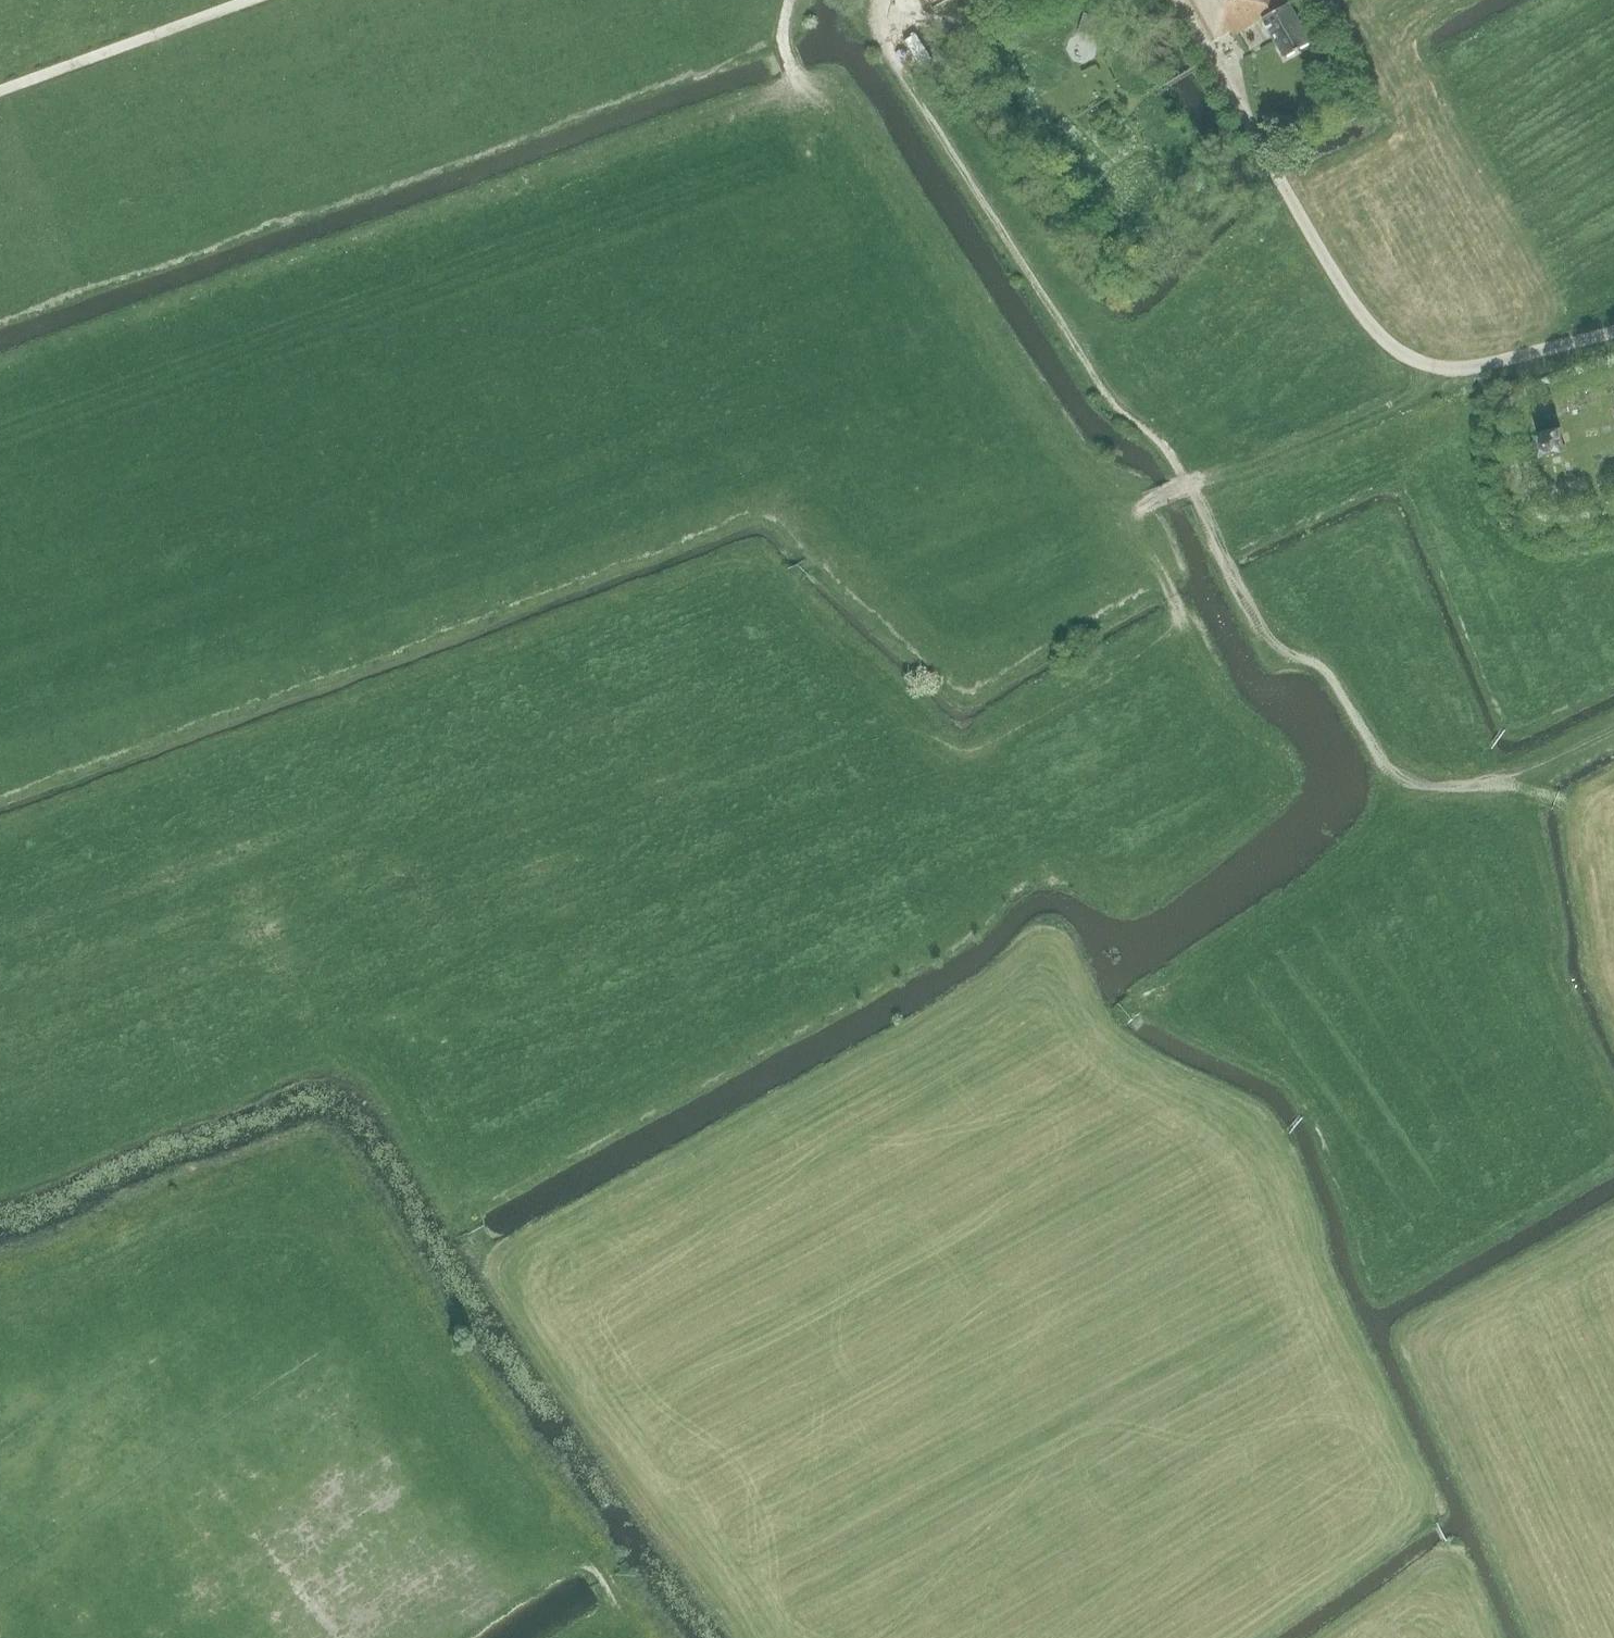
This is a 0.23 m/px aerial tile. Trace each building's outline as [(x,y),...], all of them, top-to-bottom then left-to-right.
[(1312,42),(1290,3),(1289,3),(1287,0),(1190,0),(1213,40),(1230,30),(1233,35),(1263,18),(1285,57),(1312,42)] [(1543,455),(1566,449),(1561,427),(1538,432),(1543,455)]
